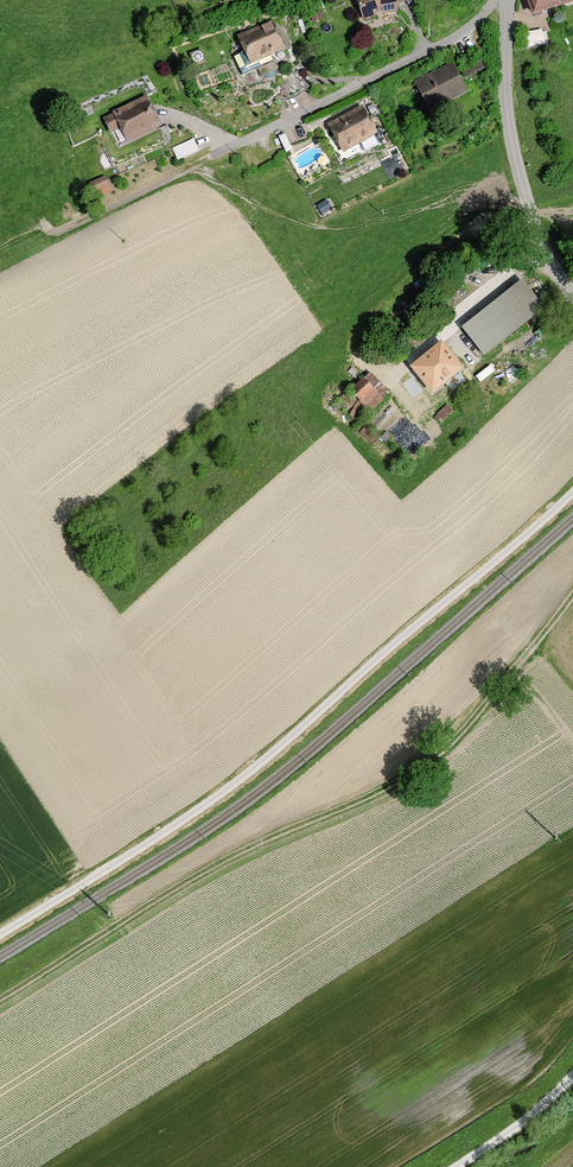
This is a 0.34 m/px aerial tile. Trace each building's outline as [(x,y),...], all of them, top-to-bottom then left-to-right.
[(396,8),(414,3),(413,0),(353,0),(359,22),(377,17),(395,18),(396,8)] [(531,19),(572,5),(572,0),(524,0),(531,19)] [(270,25),(235,40),(247,67),(282,51),(270,25)] [(529,29),(529,46),(545,45),(545,29),(529,29)] [(464,95),(449,67),(412,86),(426,114),(464,95)] [(159,129),(144,99),(117,113),(121,121),(115,125),(126,146),(159,129)] [(326,127),(341,155),(377,136),(362,108),(326,127)] [(178,158),(200,148),(194,136),(172,146),(178,158)] [(109,190),(103,178),(88,186),(93,198),(109,190)] [(522,284),(461,331),(483,359),(544,312),(522,284)] [(462,373),(440,345),(408,371),(430,399),(462,373)] [(390,397),(369,375),(336,406),(357,429),(390,397)] [(435,414),(444,423),(453,413),(445,405),(435,414)]
